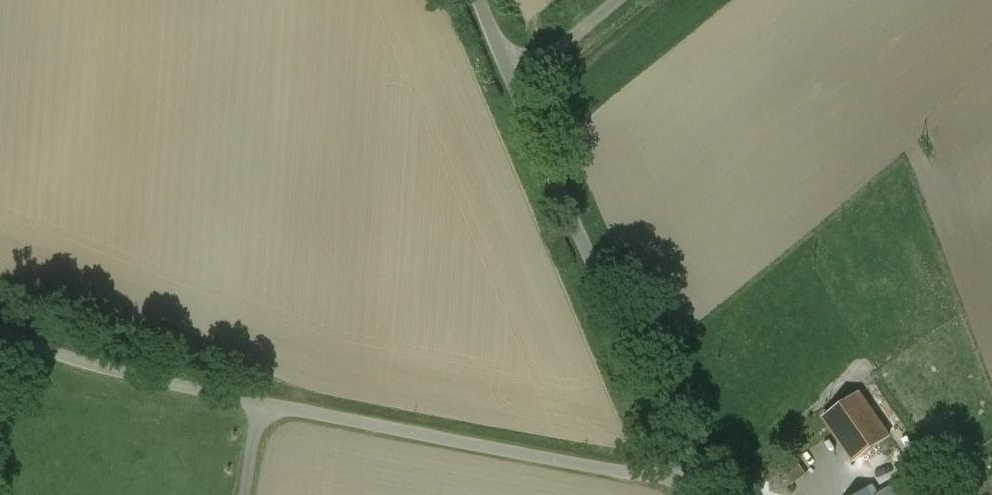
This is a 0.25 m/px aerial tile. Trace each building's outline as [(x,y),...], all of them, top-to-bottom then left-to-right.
[(888,439),(858,394),(823,418),(854,462),(888,439)] [(805,476),(793,459),(780,469),(792,485),(805,476)] [(894,485),(878,494),(901,494),(894,485)]
